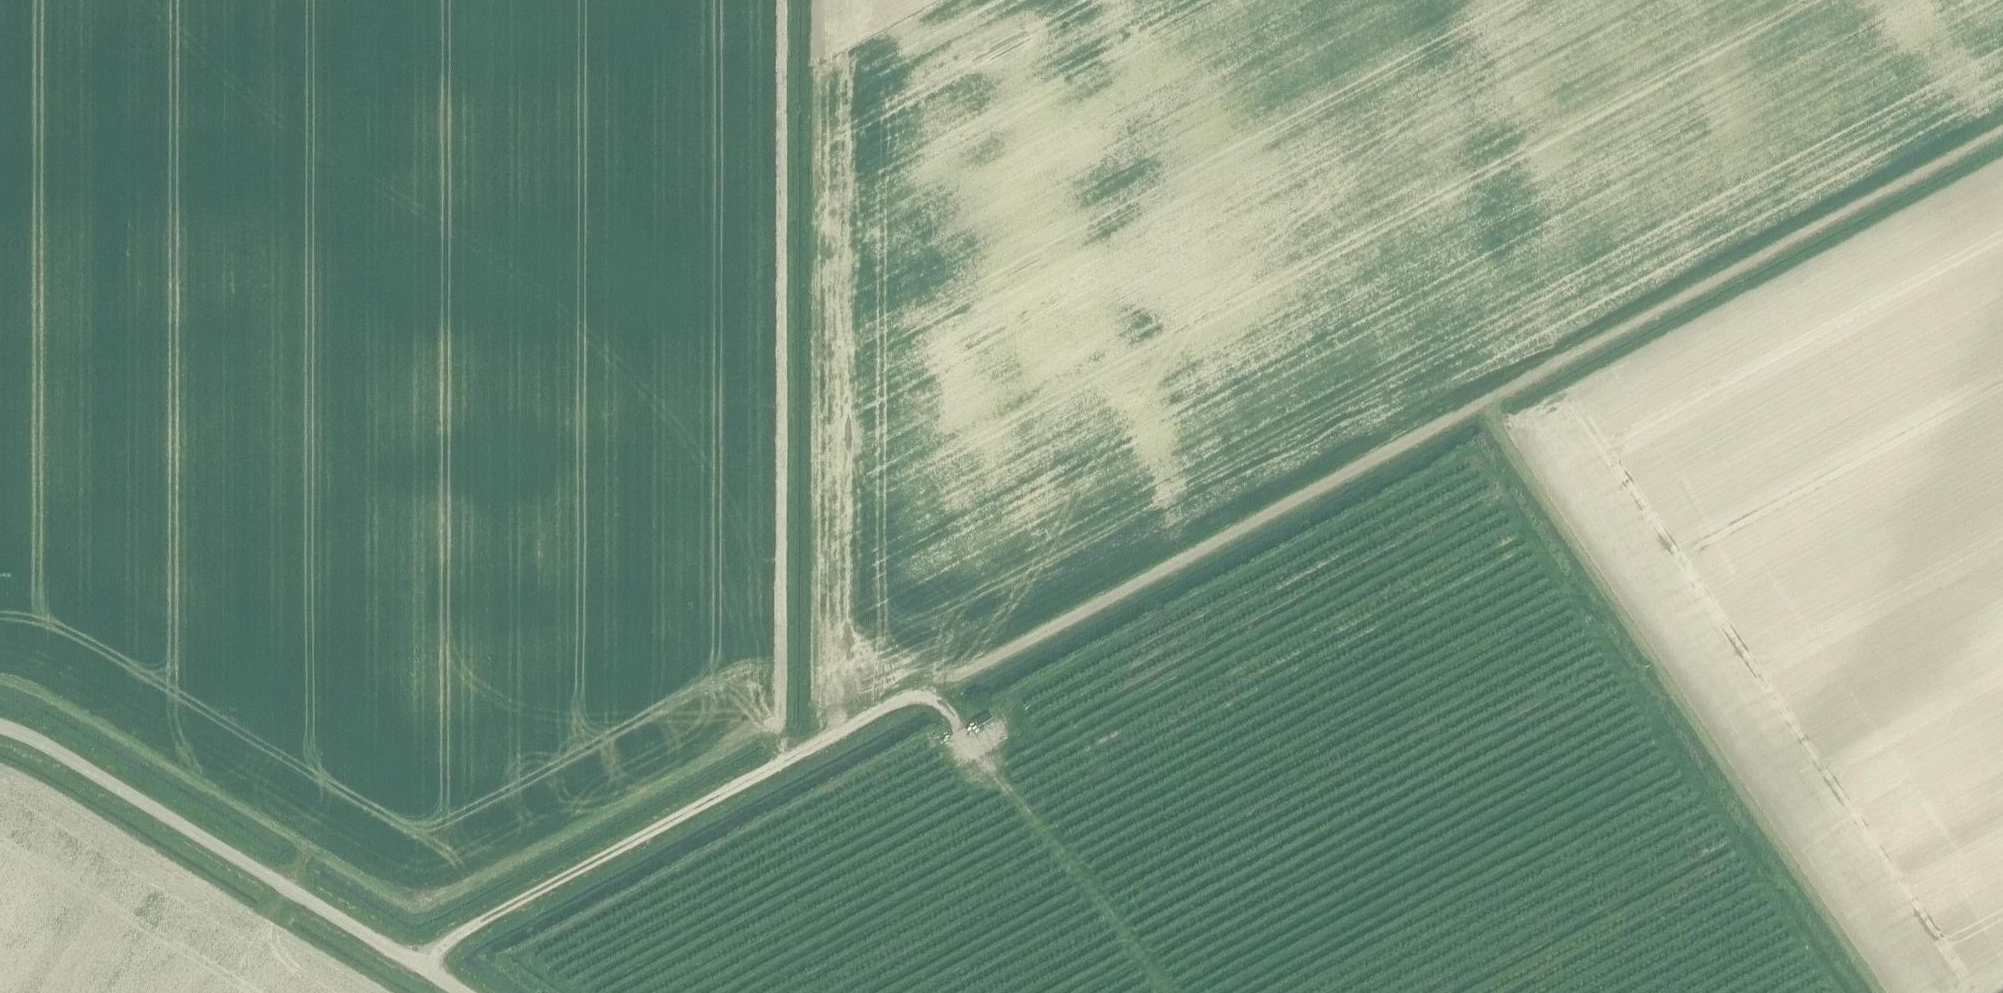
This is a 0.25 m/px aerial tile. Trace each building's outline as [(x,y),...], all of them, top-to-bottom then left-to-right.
[(997,709),(976,711),(979,740),(1000,738),(997,709)]
